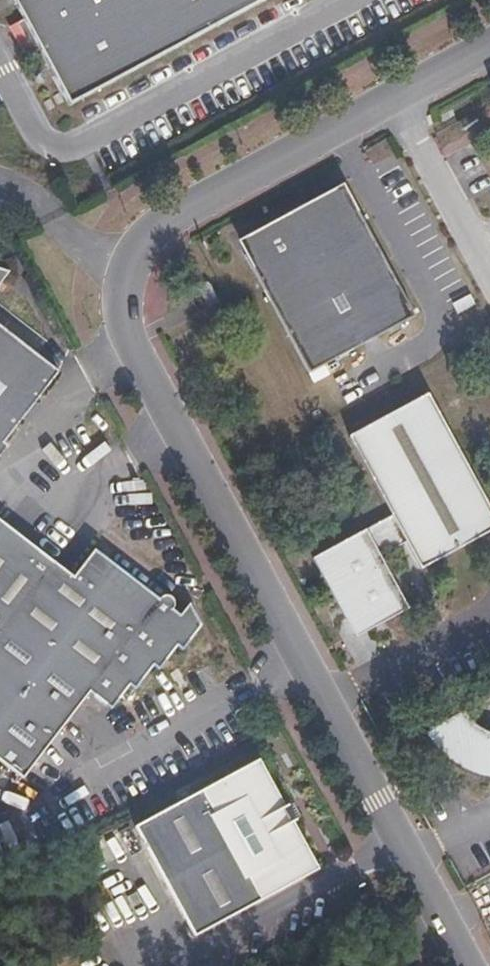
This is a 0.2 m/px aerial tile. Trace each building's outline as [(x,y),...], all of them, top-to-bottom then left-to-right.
[(59,111),(270,0),(1,0),(59,111)] [(342,178),(251,226),(254,231),(250,244),(242,248),(306,368),(412,312),(345,184),(342,178)] [(254,231),(251,226),(235,235),(242,248),(250,244),(254,231)] [(19,273),(0,268),(0,296),(19,273)] [(12,446),(7,444),(66,371),(0,321),(0,461),(12,446)] [(373,631),(413,611),(386,559),(412,545),(427,574),(489,541),(489,500),(435,397),(357,439),(398,518),(320,560),(327,573),(330,571),(350,612),(347,613),(349,618),(373,631)] [(29,776),(95,689),(116,706),(134,682),(139,685),(157,661),(163,665),(180,642),(186,646),(204,624),(191,599),(180,614),(176,619),(168,613),(172,608),(173,600),(173,598),(169,594),(164,595),(159,598),(96,550),(75,577),(0,519),(0,754),(29,776)] [(330,571),(327,573),(347,613),(350,612),(330,571)] [(180,614),(172,608),(168,613),(176,619),(180,614)] [(373,631),(349,618),(360,639),(373,631)] [(487,734),(479,726),(474,719),(432,740),(434,744),(442,757),(453,768),(467,776),(481,782),(489,784),(489,736),(487,734)] [(261,773),(140,837),(197,945),(319,881),(261,773)]
